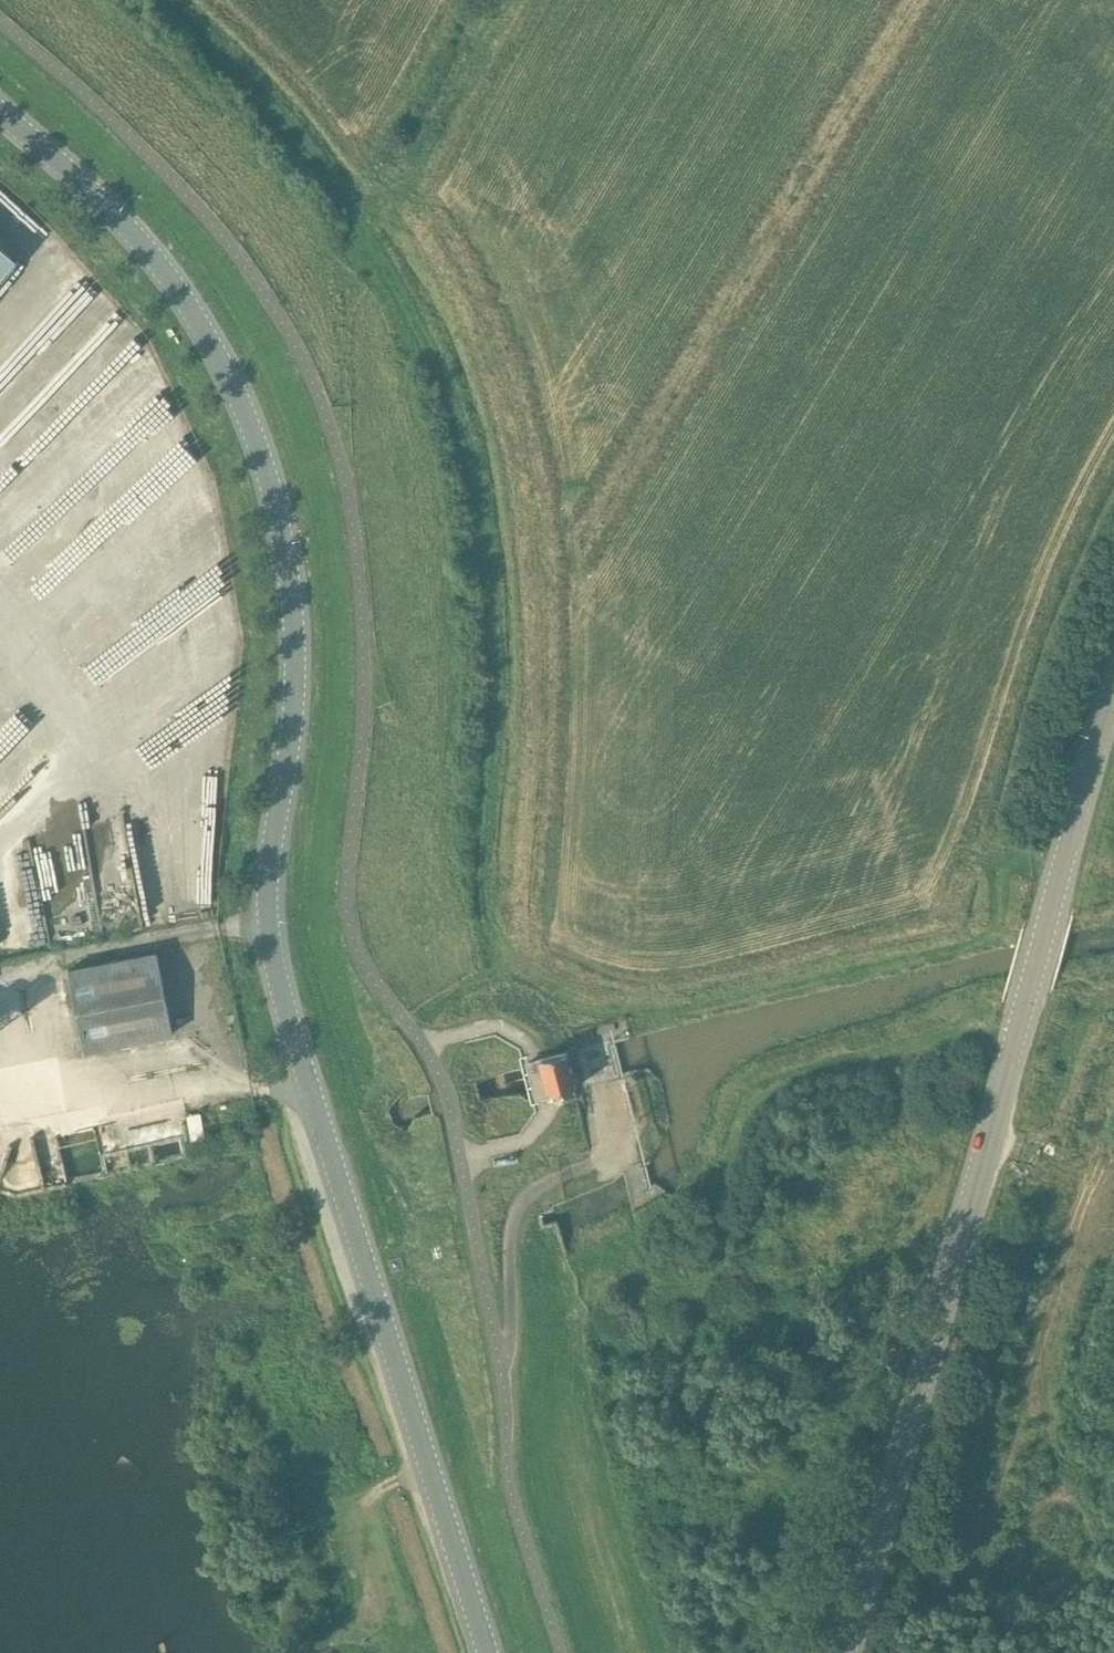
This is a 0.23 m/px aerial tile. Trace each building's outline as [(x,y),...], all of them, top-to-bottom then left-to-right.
[(28,255),(0,232),(0,289),(28,255)] [(173,1034),(157,953),(68,970),(84,1052),(173,1034)] [(576,1088),(568,1053),(529,1062),(537,1097),(576,1088)] [(330,1644),(299,1652),(332,1652),(330,1644)]
